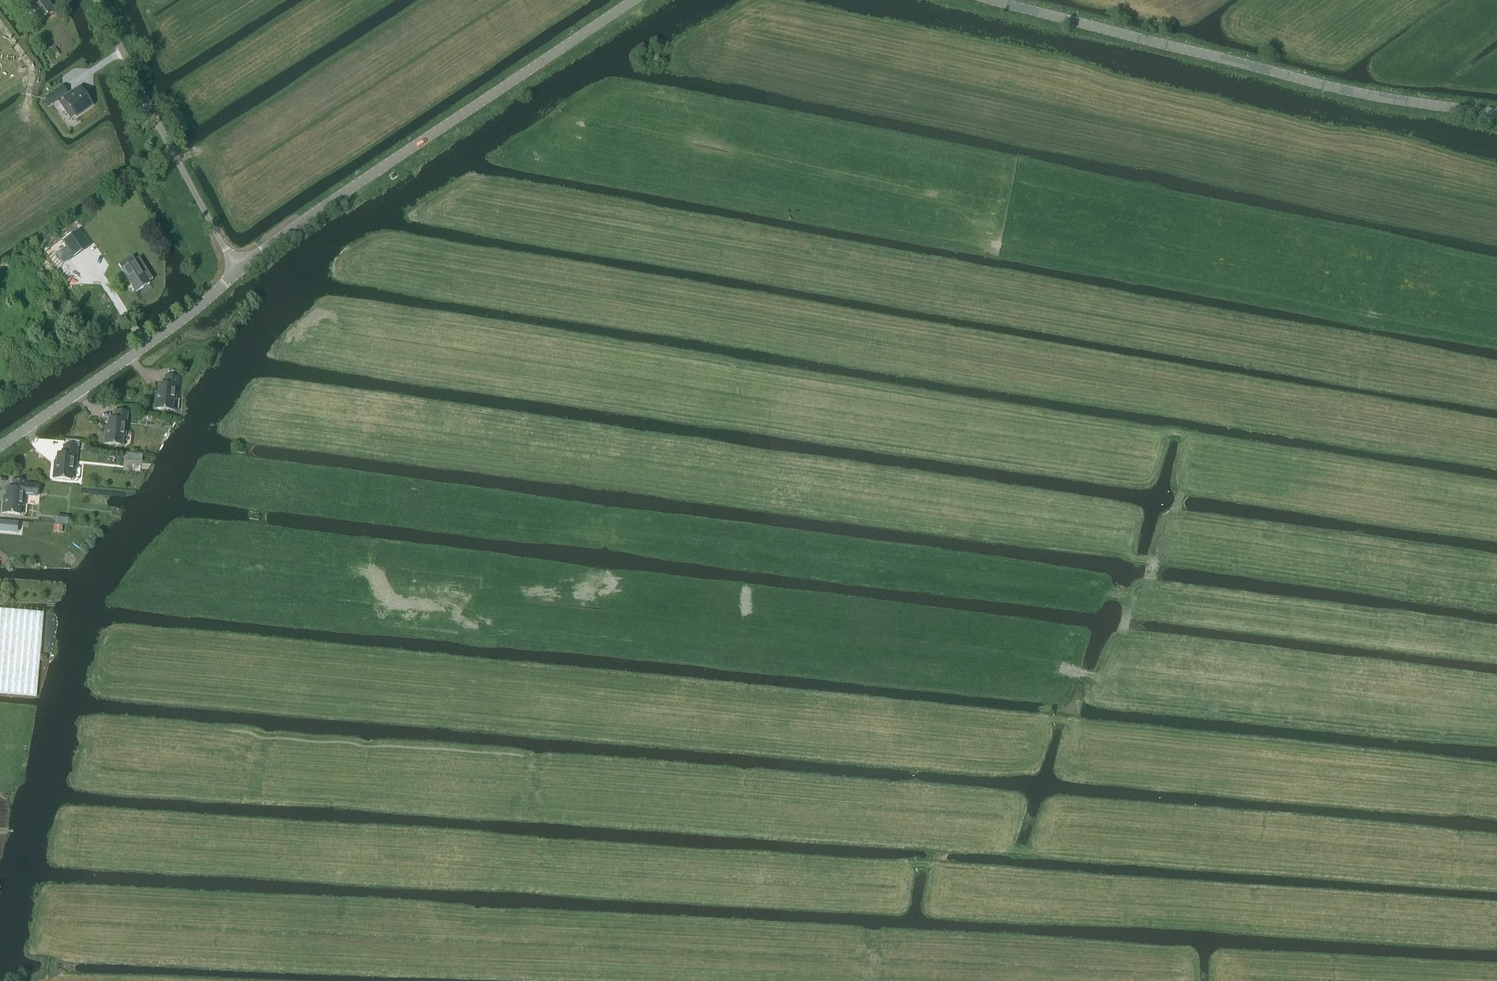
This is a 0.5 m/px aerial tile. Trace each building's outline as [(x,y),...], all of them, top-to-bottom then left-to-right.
[(24,0),(13,0),(7,4),(10,9),(24,0)] [(53,11),(46,0),(27,0),(41,20),(53,11)] [(63,100),(59,103),(71,120),(76,116),(76,117),(92,105),(80,88),(73,93),(64,99),(63,100)] [(53,93),(45,99),(50,105),(58,100),(53,93)] [(79,230),(63,241),(74,258),(90,246),(79,230)] [(136,292),(149,283),(148,282),(153,279),(139,258),(135,261),(133,257),(119,266),(136,292)] [(156,396),(155,409),(172,411),(173,402),(175,402),(177,378),(166,377),(165,385),(159,385),(158,397),(156,396)] [(105,431),(104,444),(122,446),(123,437),(125,437),(127,412),(115,411),(115,420),(109,419),(108,431),(105,431)] [(54,466),(53,479),(71,480),(72,471),(74,472),(76,447),(64,446),(63,454),(58,454),(57,466),(54,466)] [(3,500),(2,514),(20,515),(21,507),(23,507),(24,495),(28,495),(28,496),(37,497),(38,486),(25,485),(25,482),(13,481),(12,489),(7,489),(6,500),(3,500)] [(36,696),(43,613),(0,609),(0,693),(36,696)]
